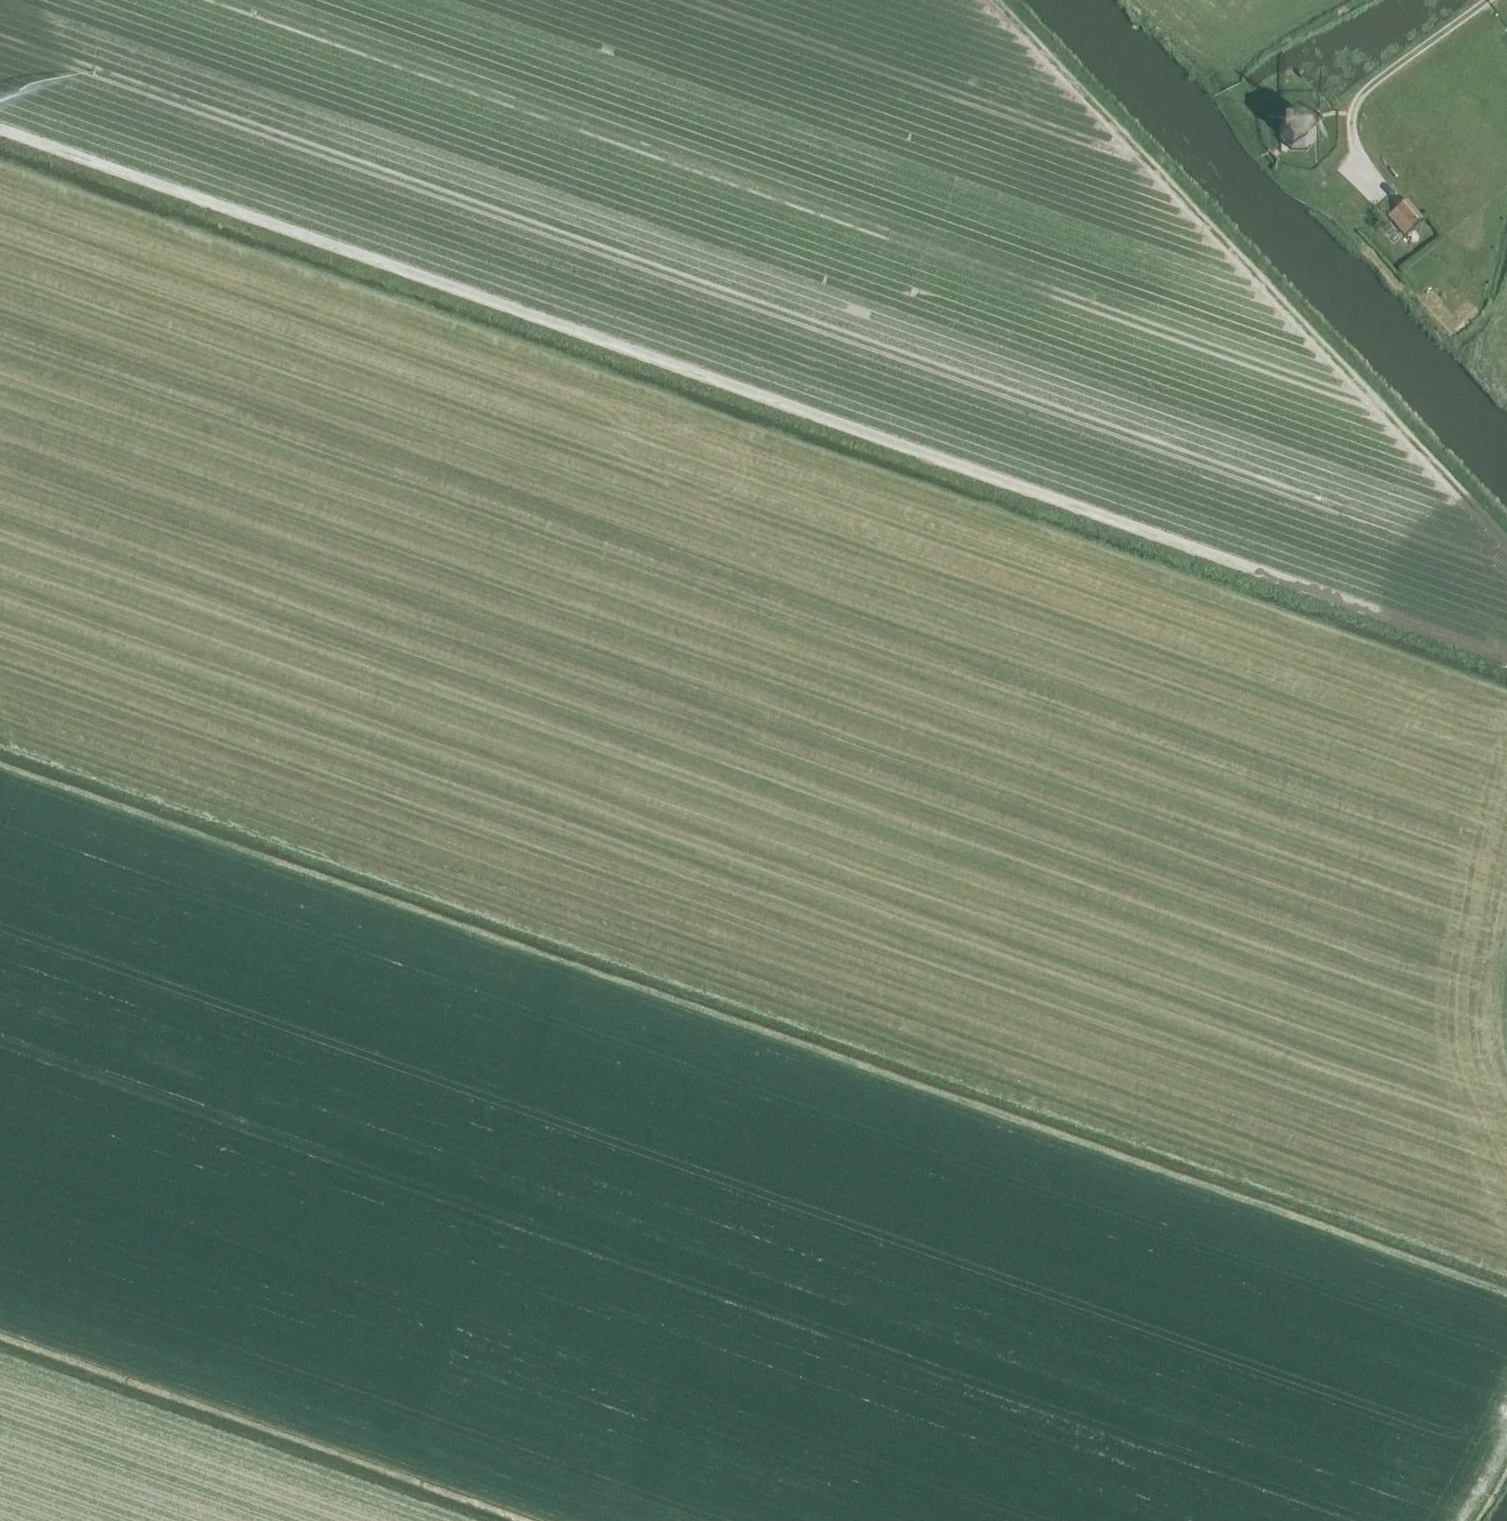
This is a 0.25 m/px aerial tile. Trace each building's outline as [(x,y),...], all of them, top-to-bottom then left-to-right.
[(1291,151),(1307,151),(1318,140),(1318,124),(1305,113),(1292,113),(1280,123),(1280,140),(1291,151)] [(1392,215),(1405,232),(1421,221),(1409,204),(1392,215)]
